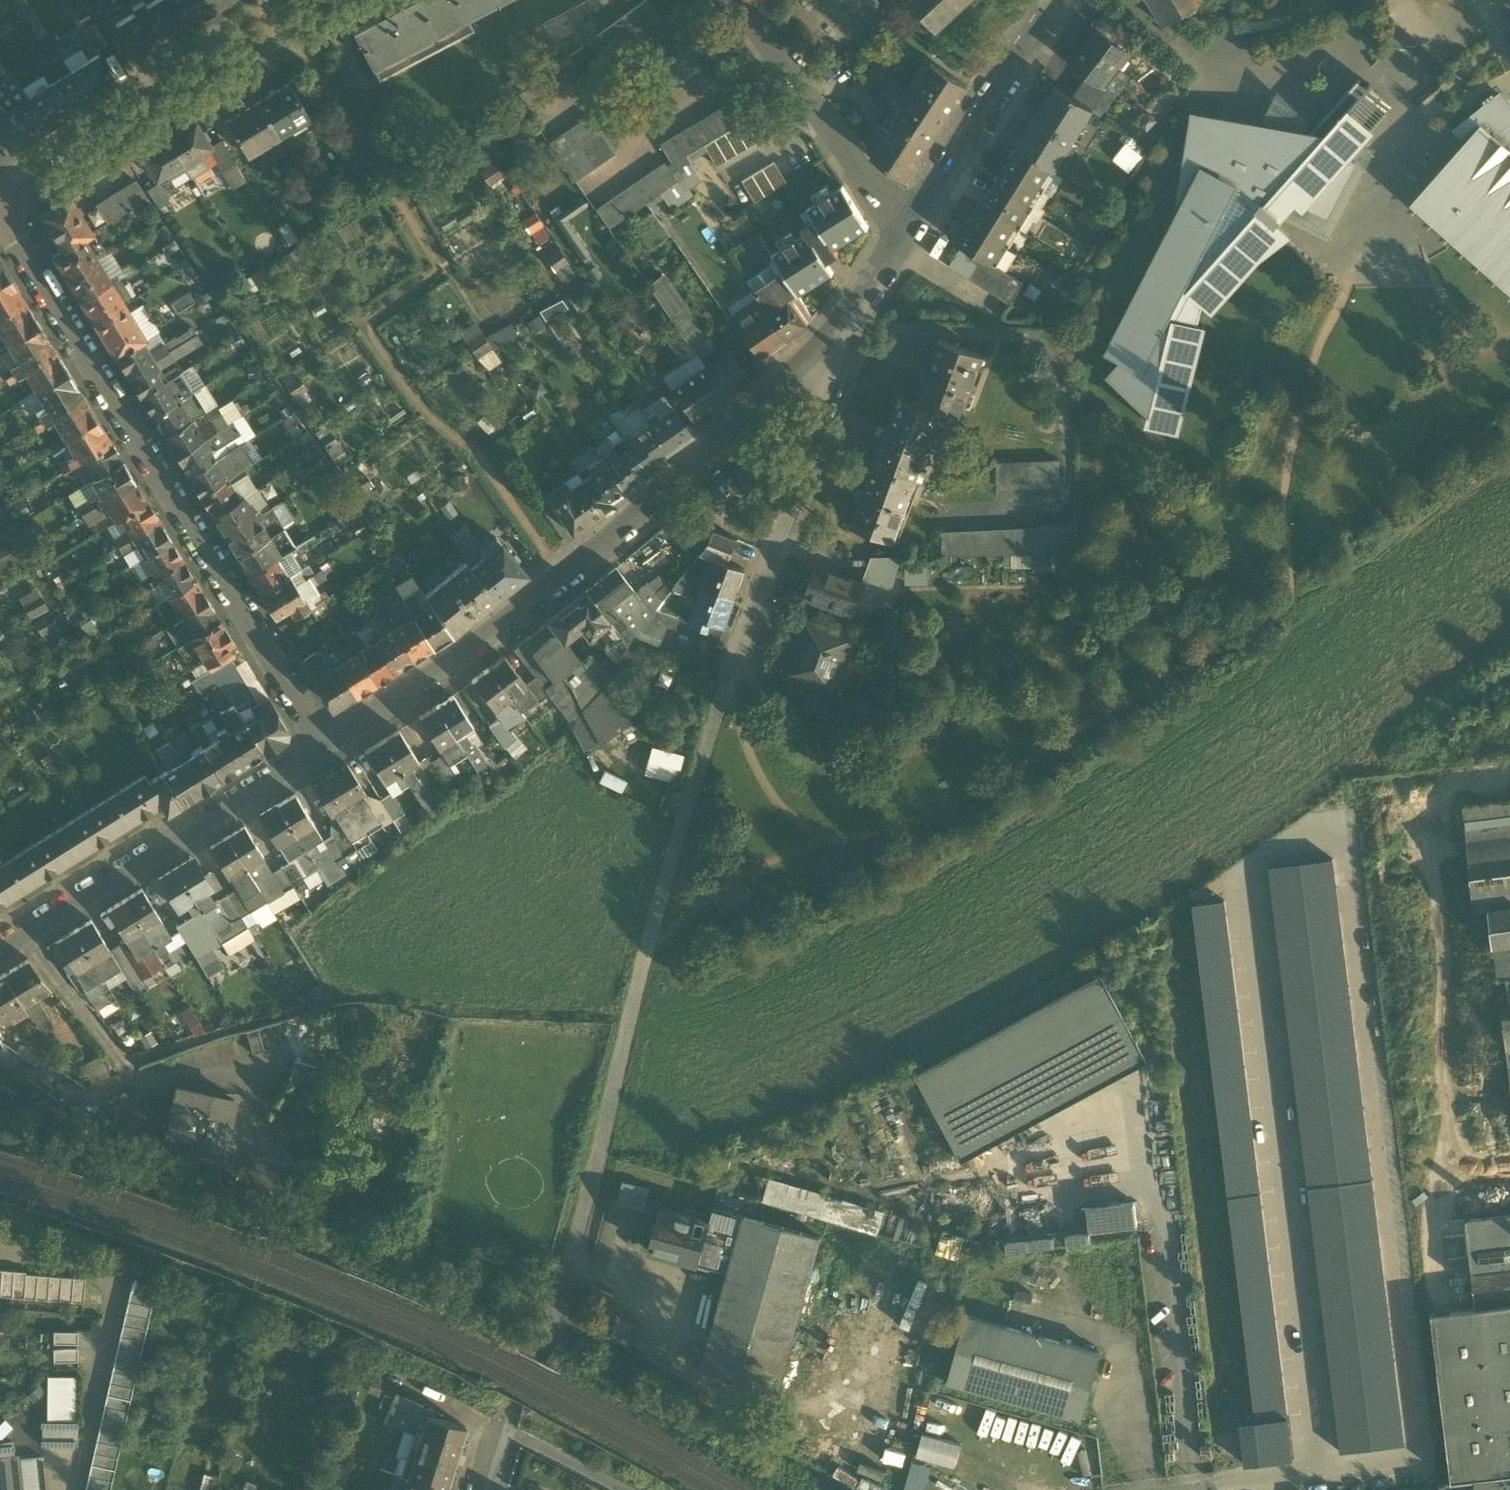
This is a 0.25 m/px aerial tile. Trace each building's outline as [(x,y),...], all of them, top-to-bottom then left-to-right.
[(35,13),(27,0),(11,0),(23,20),(26,19),(35,13)] [(133,52),(135,51),(134,50),(146,42),(148,47),(224,0),(157,0),(146,6),(143,1),(133,8),(136,12),(118,23),(117,22),(116,23),(133,52)] [(380,79),(411,62),(403,47),(466,14),(492,0),(409,0),(390,10),(389,9),(378,14),(379,16),(353,29),(380,79)] [(637,6),(651,25),(660,19),(646,0),(645,0),(637,6)] [(937,28),(968,0),(911,0),(937,28)] [(643,31),(651,25),(637,6),(628,12),(643,31)] [(635,37),(643,31),(628,12),(620,18),(635,37)] [(35,13),(26,19),(36,34),(45,28),(35,13)] [(403,47),(411,62),(474,29),(466,14),(403,47)] [(1293,14),(1233,24),(1235,35),(1295,24),(1293,14)] [(1096,29),(1112,41),(1122,29),(1106,15),(1096,29)] [(626,43),(635,37),(620,18),(612,24),(626,43)] [(82,30),(95,52),(107,44),(94,23),(82,30)] [(618,49),(626,43),(612,24),(604,31),(618,49)] [(1088,76),(1104,88),(1105,87),(1120,67),(1129,55),(1112,41),(1096,29),(1070,62),(1088,76)] [(610,55),(618,49),(604,31),(596,37),(610,55)] [(601,62),(610,55),(596,37),(587,43),(601,61),(601,62)] [(699,40),(680,54),(694,73),(713,59),(699,40)] [(591,69),(601,61),(587,43),(577,51),(591,69)] [(71,70),(88,60),(81,48),(64,58),(71,70)] [(581,76),(591,69),(577,51),(567,58),(581,76)] [(71,70),(72,71),(91,101),(118,84),(99,53),(88,60),(71,70)] [(680,54),(660,68),(675,88),(694,73),(680,54)] [(572,83),(581,76),(567,58),(558,65),(572,83)] [(899,100),(888,116),(930,144),(968,87),(930,63),(904,103),(899,100)] [(562,90),(572,83),(558,65),(548,72),(562,90)] [(1131,76),(1120,67),(1105,87),(1116,96),(1131,76)] [(660,68),(641,82),(655,101),(655,102),(675,88),(660,68)] [(72,71),(50,84),(68,115),(91,101),(72,71)] [(552,97),(562,90),(548,72),(538,79),(552,97)] [(43,74),(21,88),(28,98),(50,84),(43,74)] [(0,83),(0,100),(7,111),(28,98),(21,88),(13,75),(0,83)] [(1093,111),(1101,116),(1116,96),(1105,87),(1104,88),(1088,76),(1072,98),(1093,111)] [(543,105),(552,97),(538,79),(529,86),(543,105)] [(1359,79),(1354,84),(1363,92),(1367,86),(1359,79)] [(641,82),(630,90),(644,109),(655,101),(641,82)] [(288,83),(257,102),(278,136),(309,117),(288,83)] [(46,128),(68,115),(50,84),(28,98),(46,128)] [(1146,421),(1178,430),(1179,427),(1177,426),(1201,331),(1203,332),(1204,329),(1197,327),(1203,301),(1213,309),(1215,307),(1214,306),(1258,257),(1284,237),(1286,239),(1288,237),(1273,224),(1280,216),(1294,201),(1328,219),(1357,162),(1347,157),(1364,138),(1387,112),(1377,104),(1382,99),(1382,98),(1370,88),(1372,86),(1370,84),(1367,86),(1363,92),(1354,84),(1308,136),(1301,135),(1258,128),(1196,118),(1197,115),(1194,114),(1180,199),(1187,200),(1110,348),(1108,348),(1107,350),(1124,359),(1108,377),(1110,379),(1112,377),(1146,406),(1147,417),(1146,421)] [(1498,95),(1509,110),(1509,85),(1498,95)] [(533,112),(543,105),(529,86),(519,94),(533,112)] [(1278,86),(1258,128),(1301,135),(1309,120),(1278,86)] [(1055,87),(1017,148),(1051,170),(1055,172),(1093,111),(1072,98),(1055,87)] [(634,116),(644,109),(630,90),(620,97),(634,116)] [(742,95),(732,101),(744,121),(754,115),(742,95)] [(1473,136),(1482,127),(1509,152),(1509,110),(1498,95),(1462,123),(1473,136)] [(15,148),(33,137),(33,136),(46,128),(28,98),(7,111),(0,100),(0,132),(2,135),(8,146),(15,148)] [(1391,107),(1382,99),(1377,104),(1387,112),(1391,107)] [(732,101),(722,107),(734,127),(744,121),(732,101)] [(247,155),(278,136),(257,102),(226,121),(247,155)] [(722,107),(712,114),(723,133),(734,127),(722,107)] [(767,136),(777,130),(765,109),(755,115),(767,136)] [(1158,121),(1148,113),(1138,124),(1148,132),(1158,121)] [(712,114),(701,120),(713,139),(723,133),(712,114)] [(757,142),(767,136),(755,115),(744,122),(757,142)] [(589,116),(579,123),(592,141),(602,134),(589,116)] [(906,181),(930,144),(888,116),(879,129),(885,133),(870,157),(906,181)] [(701,120),(691,126),(703,146),(713,139),(701,120)] [(195,121),(168,138),(183,163),(199,153),(207,148),(211,146),(210,146),(195,121)] [(747,148),(757,142),(744,122),(734,128),(747,148)] [(582,148),(592,141),(579,123),(569,129),(582,148)] [(1458,126),(1469,141),(1473,136),(1462,123),(1458,126)] [(691,126),(681,132),(692,152),(703,146),(691,126)] [(1482,127),(1473,136),(1469,141),(1420,195),(1509,276),(1509,152),(1482,127)] [(736,154),(747,148),(734,128),(724,134),(736,154)] [(572,155),(582,148),(569,129),(559,136),(572,155)] [(681,132),(670,138),(682,158),(692,152),(681,132)] [(602,134),(592,141),(605,160),(615,153),(602,134)] [(726,160),(736,154),(724,134),(714,140),(726,160)] [(562,162),(572,155),(559,136),(549,143),(562,162)] [(182,163),(183,163),(168,138),(141,155),(156,180),(167,173),(169,175),(184,166),(182,163)] [(672,164),(682,158),(670,138),(660,145),(672,164)] [(1294,201),(1280,216),(1329,239),(1379,145),(1364,138),(1347,157),(1357,162),(1328,219),(1294,201)] [(207,148),(221,172),(222,172),(235,163),(221,139),(210,146),(211,146),(207,148)] [(716,166),(726,160),(714,140),(704,146),(716,166)] [(592,141),(582,148),(595,167),(605,160),(592,141)] [(1143,156),(1127,143),(1113,159),(1129,173),(1143,156)] [(582,148),(572,155),(585,173),(595,167),(582,148)] [(1017,148),(1005,168),(1039,189),(1051,170),(1017,148)] [(208,167),(199,153),(183,163),(182,163),(184,166),(191,177),(208,167)] [(575,180),(585,173),(572,155),(562,162),(575,180)] [(338,162),(350,181),(360,175),(348,156),(338,162)] [(502,160),(485,173),(492,183),(510,170),(502,160)] [(664,162),(654,169),(668,188),(678,181),(668,167),(664,162)] [(775,189),(786,183),(774,162),(763,169),(775,189)] [(222,172),(232,189),(246,181),(235,163),(222,172)] [(175,186),(191,177),(184,166),(169,175),(175,186)] [(1005,168),(993,186),(1027,208),(1039,189),(1005,168)] [(658,195),(668,188),(654,169),(645,176),(658,195)] [(765,196),(775,189),(763,169),(752,175),(765,196)] [(1039,189),(1050,196),(1052,197),(1064,178),(1055,172),(1051,170),(1039,189)] [(754,202),(765,196),(752,175),(742,181),(754,202)] [(648,201),(658,195),(645,176),(635,183),(648,201)] [(96,205),(108,223),(148,198),(136,180),(96,205)] [(147,190),(159,208),(170,201),(158,183),(147,190)] [(639,208),(648,201),(635,183),(625,189),(639,208)] [(812,194),(817,202),(833,193),(827,184),(812,194)] [(817,202),(807,209),(814,220),(833,250),(835,249),(869,227),(843,186),(833,193),(817,202)] [(993,186),(981,205),(1015,226),(1027,208),(993,186)] [(629,215),(639,208),(625,189),(615,196),(629,215)] [(1027,208),(1042,217),(1046,211),(1043,208),(1050,196),(1039,189),(1027,208)] [(619,222),(629,215),(615,196),(605,203),(619,222)] [(40,216),(61,251),(84,238),(93,232),(71,197),(40,216)] [(554,218),(582,259),(589,255),(565,220),(586,205),(582,198),(554,218)] [(609,229),(619,222),(605,203),(596,210),(609,229)] [(1114,228),(1122,214),(1106,204),(1097,217),(1114,228)] [(981,205),(970,224),(1003,245),(1015,226),(981,205)] [(1027,208),(1015,226),(1027,234),(1035,221),(1038,223),(1042,217),(1027,208)] [(632,224),(650,250),(670,237),(651,210),(632,224)] [(537,243),(551,237),(539,211),(526,217),(537,243)] [(808,232),(827,262),(838,254),(835,249),(833,250),(814,220),(802,227),(806,233),(808,232)] [(278,228),(289,246),(298,240),(287,223),(278,228)] [(165,224),(157,229),(163,240),(159,242),(164,250),(176,243),(165,224)] [(991,265),(1003,245),(970,224),(957,244),(961,246),(972,252),(982,259),(991,265)] [(782,248),(797,239),(792,230),(776,240),(782,248)] [(797,239),(782,248),(772,255),(798,295),(834,273),(827,262),(808,232),(806,233),(797,239)] [(53,256),(67,279),(97,260),(84,238),(61,251),(53,256)] [(949,267),(959,273),(972,252),(961,246),(949,267)] [(111,283),(118,278),(125,274),(112,252),(97,260),(111,283)] [(959,273),(969,279),(982,259),(972,252),(959,273)] [(782,280),(786,277),(774,259),(770,262),(771,265),(782,280)] [(969,279),(979,286),(992,265),(991,265),(982,259),(969,279)] [(67,279),(81,301),(111,283),(97,260),(67,279)] [(11,278),(0,261),(0,284),(11,278)] [(754,291),(758,297),(776,284),(782,280),(778,275),(771,265),(748,282),(754,290),(754,291)] [(979,286),(989,292),(1002,272),(992,265),(979,286)] [(989,292),(1000,298),(1012,278),(1002,272),(989,292)] [(647,283),(684,336),(695,328),(697,327),(660,274),(647,283)] [(776,284),(787,301),(789,299),(790,301),(798,295),(786,277),(782,280),(776,284)] [(25,302),(11,278),(0,284),(0,316),(25,302)] [(118,278),(111,283),(122,301),(129,297),(118,278)] [(1023,284),(1012,278),(1000,298),(1010,305),(1023,284)] [(81,301),(94,323),(125,305),(122,301),(111,283),(81,301)] [(787,301),(776,284),(758,297),(769,313),(787,339),(807,325),(790,301),(789,299),(787,301)] [(1070,303),(1052,292),(1041,308),(1059,320),(1070,303)] [(564,301),(569,308),(575,317),(584,310),(574,295),(564,301)] [(564,301),(562,298),(538,311),(545,322),(569,308),(564,301)] [(7,344),(39,325),(25,302),(0,316),(0,332),(4,339),(7,344)] [(762,357),(787,339),(769,313),(763,318),(752,302),(742,309),(746,313),(736,320),(762,357)] [(145,339),(158,331),(159,330),(143,303),(129,311),(145,339)] [(94,323),(115,357),(142,341),(145,339),(129,311),(125,305),(94,323)] [(539,314),(527,322),(535,333),(546,325),(539,314)] [(1,371),(5,377),(53,348),(39,325),(7,344),(18,362),(11,366),(11,365),(1,371)] [(163,344),(168,352),(197,334),(191,325),(164,341),(165,342),(163,344)] [(516,335),(510,325),(486,338),(494,349),(516,335)] [(695,328),(684,336),(699,356),(707,350),(710,348),(695,328)] [(149,352),(163,344),(165,342),(164,341),(158,331),(145,339),(142,341),(149,352)] [(202,343),(197,334),(168,352),(173,360),(202,343)] [(689,364),(699,356),(684,336),(674,343),(689,364)] [(940,339),(915,404),(941,413),(940,414),(960,421),(960,420),(959,420),(983,357),(984,357),(984,356),(940,339)] [(127,377),(154,361),(149,352),(142,341),(115,357),(127,377)] [(7,344),(0,348),(0,372),(1,371),(11,365),(11,366),(18,362),(7,344)] [(163,344),(149,352),(154,361),(168,352),(163,344)] [(25,373),(36,391),(68,372),(53,348),(5,377),(9,384),(19,378),(18,377),(25,373)] [(714,360),(707,350),(699,356),(705,366),(714,360)] [(728,350),(714,360),(705,366),(727,397),(750,382),(744,373),(746,371),(743,367),(741,369),(728,350)] [(168,352),(154,361),(159,369),(173,360),(168,352)] [(127,377),(140,397),(166,380),(159,369),(154,361),(127,377)] [(193,391),(205,384),(193,364),(181,371),(193,391)] [(693,421),(727,397),(705,366),(671,390),(693,421)] [(181,371),(166,380),(179,400),(186,395),(193,391),(181,371)] [(30,418),(34,424),(82,395),(68,372),(36,391),(47,409),(40,413),(39,412),(30,418)] [(540,379),(528,387),(535,399),(547,391),(540,379)] [(152,417),(179,400),(166,380),(140,397),(152,417)] [(205,384),(193,391),(205,411),(217,403),(205,384)] [(47,409),(36,391),(18,402),(28,419),(30,418),(39,412),(40,413),(47,409)] [(205,411),(193,391),(186,395),(189,401),(182,405),(191,420),(205,411)] [(53,420),(64,438),(96,418),(82,395),(34,424),(38,431),(47,425),(47,424),(53,420)] [(186,395),(179,400),(182,405),(189,401),(186,395)] [(639,411),(648,423),(671,407),(663,395),(639,411)] [(893,541),(940,414),(941,413),(915,404),(899,398),(888,427),(885,426),(880,437),(884,439),(865,489),(862,488),(857,499),(861,500),(852,526),(893,541)] [(232,421),(242,416),(232,399),(218,407),(220,412),(228,424),(232,421)] [(152,417),(164,436),(191,420),(182,405),(179,400),(152,417)] [(691,435),(671,407),(648,423),(668,451),(691,435)] [(615,424),(622,435),(627,431),(629,436),(648,423),(639,411),(638,408),(615,424)] [(217,431),(228,424),(220,412),(195,427),(198,431),(212,423),(217,431)] [(240,433),(245,441),(250,438),(256,434),(244,415),(242,416),(232,421),(240,433)] [(63,471),(77,463),(111,441),(96,418),(64,438),(75,456),(69,460),(68,459),(58,465),(63,471)] [(176,456),(203,440),(198,431),(195,427),(191,420),(164,436),(176,456)] [(222,439),(208,448),(210,451),(240,433),(232,421),(228,424),(217,431),(222,439)] [(212,423),(198,431),(203,440),(217,431),(212,423)] [(668,451),(648,423),(629,436),(627,431),(622,435),(621,435),(629,447),(630,447),(644,468),(645,467),(668,451)] [(495,441),(508,460),(527,447),(514,428),(509,432),(495,441)] [(217,431),(203,440),(208,448),(222,439),(217,431)] [(245,441),(240,433),(210,451),(215,459),(215,460),(237,446),(245,441)] [(600,458),(614,448),(606,437),(593,446),(600,458)] [(237,446),(250,465),(262,457),(250,438),(245,441),(237,446)] [(176,456),(188,476),(215,459),(210,451),(208,448),(203,440),(176,456)] [(87,464),(96,478),(123,461),(111,441),(77,463),(80,468),(87,464)] [(215,460),(227,479),(234,475),(250,465),(237,446),(215,460)] [(600,458),(593,446),(570,462),(578,472),(578,473),(587,466),(600,458)] [(649,474),(645,467),(644,468),(630,447),(629,447),(618,455),(614,448),(600,458),(624,491),(649,474)] [(317,455),(303,464),(311,477),(325,468),(317,455)] [(610,500),(624,491),(600,458),(587,466),(592,473),(583,479),(582,480),(604,512),(614,506),(610,500)] [(188,476),(200,496),(227,479),(215,460),(215,459),(188,476)] [(998,463),(999,487),(1060,484),(1059,460),(998,463)] [(89,503),(92,508),(104,501),(135,481),(123,461),(96,478),(91,480),(101,497),(98,499),(98,498),(97,498),(89,503)] [(572,534),(604,512),(582,480),(583,479),(578,473),(578,472),(546,494),(572,534)] [(244,496),(256,488),(247,473),(237,479),(238,480),(230,484),(239,499),(244,496)] [(237,479),(234,475),(227,479),(230,484),(238,480),(237,479)] [(465,475),(450,476),(452,491),(466,489),(465,475)] [(200,496),(213,516),(240,499),(239,499),(230,484),(227,479),(200,496)] [(87,499),(89,503),(97,498),(98,498),(98,499),(101,497),(91,480),(68,495),(75,507),(87,499)] [(111,512),(116,521),(121,518),(120,518),(147,501),(135,481),(104,501),(111,512)] [(256,488),(244,496),(254,512),(257,510),(257,509),(265,504),(267,503),(258,487),(256,488)] [(225,535),(256,516),(254,512),(244,496),(239,499),(240,499),(213,516),(225,535)] [(342,505),(348,514),(360,507),(353,497),(342,505)] [(22,498),(10,506),(18,518),(29,511),(22,498)] [(284,499),(271,507),(283,527),(295,519),(284,499)] [(104,501),(92,508),(82,514),(89,526),(111,512),(104,501)] [(121,518),(127,529),(132,537),(159,521),(147,501),(120,518),(121,518)] [(458,514),(449,501),(440,508),(449,521),(458,514)] [(257,510),(254,512),(256,516),(267,509),(265,504),(257,509),(257,510)] [(267,509),(256,516),(268,536),(283,527),(271,507),(267,509)] [(237,555),(268,536),(256,516),(225,535),(237,555)] [(121,518),(116,521),(106,526),(113,538),(127,529),(121,518)] [(144,557),(145,557),(171,541),(159,521),(132,537),(144,557)] [(42,524),(24,535),(30,547),(49,535),(42,524)] [(283,527),(268,536),(281,555),(291,549),(295,546),(283,527)] [(942,533),(943,556),(1005,555),(1028,554),(1051,554),(1081,553),(1077,527),(942,533)] [(119,546),(132,537),(127,529),(113,538),(119,546)] [(709,544),(732,553),(737,540),(714,531),(709,544)] [(276,558),(281,555),(268,536),(237,555),(249,575),(276,558)] [(132,565),(144,557),(132,537),(119,546),(118,546),(123,554),(122,554),(130,566),(132,565)] [(475,552),(482,560),(501,544),(495,537),(475,552)] [(145,557),(153,572),(157,577),(184,560),(171,541),(145,557)] [(526,575),(501,544),(482,560),(471,568),(496,600),(526,575)] [(700,556),(714,560),(714,559),(728,564),(732,553),(709,544),(708,545),(700,556)] [(290,576),(300,570),(303,568),(291,549),(281,555),(276,558),(288,578),(290,576)] [(1005,568),(1033,568),(1033,559),(1028,560),(1028,554),(1005,555),(1005,568)] [(1033,568),(1033,570),(1052,570),(1051,554),(1028,554),(1028,560),(1033,559),(1033,568)] [(144,557),(132,565),(141,580),(146,577),(153,572),(145,557),(144,557)] [(865,580),(891,590),(900,557),(887,557),(873,557),(865,580)] [(249,575),(261,595),(288,578),(276,558),(249,575)] [(714,560),(706,580),(704,587),(735,598),(745,571),(728,564),(714,559),(714,560)] [(160,582),(169,597),(196,580),(184,560),(157,577),(160,582)] [(452,635),(496,600),(471,568),(466,562),(425,595),(431,604),(452,635)] [(905,565),(906,585),(929,584),(929,564),(905,565)] [(806,597),(853,614),(864,584),(817,567),(806,597)] [(586,591),(601,612),(610,605),(631,588),(616,568),(586,591)] [(300,570),(290,576),(306,602),(320,594),(310,576),(305,579),(300,570)] [(682,578),(704,587),(706,580),(703,578),(689,571),(688,570),(682,578)] [(149,582),(157,577),(153,572),(146,577),(149,582)] [(290,576),(288,578),(261,595),(275,617),(289,608),(295,617),(309,608),(310,608),(309,607),(306,602),(290,576)] [(152,587),(160,582),(157,577),(149,582),(152,587)] [(672,590),(699,600),(704,587),(682,578),(672,590)] [(196,580),(169,597),(181,617),(208,600),(196,580)] [(160,582),(152,587),(149,589),(158,603),(169,597),(160,582)] [(635,593),(652,615),(660,604),(663,602),(648,583),(635,593)] [(40,586),(21,596),(32,617),(50,607),(40,586)] [(431,604),(425,595),(419,586),(412,591),(413,592),(419,601),(419,607),(422,610),(431,604)] [(699,600),(694,615),(712,622),(712,623),(724,627),(724,626),(725,627),(735,598),(704,587),(699,600)] [(618,633),(621,638),(627,646),(638,632),(652,615),(635,593),(631,588),(610,605),(626,626),(618,633)] [(586,591),(548,621),(563,641),(584,625),(601,612),(586,591)] [(432,648),(452,635),(431,604),(422,610),(419,607),(419,601),(413,592),(402,599),(432,648)] [(322,599),(309,607),(310,608),(309,608),(316,619),(329,610),(322,599)] [(413,660),(432,648),(402,599),(391,606),(397,615),(402,618),(404,621),(393,628),(413,660)] [(190,637),(191,638),(220,620),(208,600),(181,617),(193,635),(190,637)] [(638,632),(660,641),(666,627),(675,630),(679,617),(677,617),(679,611),(660,604),(652,615),(638,632)] [(626,626),(610,605),(601,612),(609,622),(618,633),(626,626)] [(43,634),(60,626),(52,609),(34,617),(43,634)] [(609,622),(601,612),(584,625),(592,635),(598,630),(609,622)] [(374,632),(375,633),(376,633),(379,637),(386,633),(375,615),(364,622),(371,634),(374,632)] [(709,631),(712,623),(712,622),(694,615),(690,624),(709,631)] [(165,627),(177,646),(191,638),(190,637),(193,635),(181,617),(165,627)] [(91,618),(79,625),(87,637),(98,631),(91,618)] [(233,642),(220,620),(191,638),(204,659),(210,669),(212,669),(225,660),(224,660),(219,651),(233,642)] [(555,647),(563,641),(548,621),(540,627),(555,647)] [(618,633),(609,622),(598,630),(601,634),(605,632),(613,644),(621,638),(618,633)] [(795,677),(794,681),(794,684),(796,686),(806,690),(809,682),(830,690),(830,689),(841,658),(846,660),(854,640),(806,622),(787,674),(795,677)] [(627,646),(621,638),(613,644),(605,632),(601,634),(598,630),(592,635),(584,625),(563,641),(555,647),(571,669),(589,656),(594,663),(615,691),(653,661),(624,649),(627,646)] [(555,647),(540,627),(513,648),(535,677),(549,694),(567,718),(583,752),(630,718),(615,691),(594,663),(577,676),(571,669),(555,647)] [(394,672),(413,660),(393,628),(386,633),(379,637),(376,633),(375,633),(372,636),(394,672)] [(346,637),(356,652),(366,645),(357,630),(346,637)] [(374,684),(394,672),(372,636),(368,638),(371,642),(366,645),(356,652),(355,652),(374,684)] [(204,659),(191,638),(177,646),(190,667),(204,659)] [(325,646),(316,652),(327,669),(332,666),(330,662),(333,660),(325,646)] [(301,660),(312,678),(327,669),(316,652),(301,660)] [(355,696),(374,684),(355,652),(340,662),(337,657),(333,660),(355,696)] [(487,668),(510,697),(526,685),(525,684),(504,656),(503,656),(487,668)] [(589,656),(571,669),(577,676),(594,663),(589,656)] [(232,702),(237,709),(251,701),(249,698),(253,696),(234,666),(229,657),(224,660),(225,660),(212,669),(222,685),(232,702)] [(204,659),(190,667),(196,677),(210,669),(204,659)] [(245,660),(234,666),(253,696),(249,698),(251,701),(253,705),(262,700),(267,697),(245,660)] [(332,666),(327,669),(312,678),(327,702),(341,705),(355,696),(333,660),(330,662),(332,666)] [(471,680),(494,710),(510,697),(487,668),(471,680)] [(210,669),(196,677),(191,681),(201,698),(222,685),(212,669),(210,669)] [(534,697),(538,702),(549,694),(535,677),(525,684),(526,685),(535,697),(534,697)] [(801,703),(835,716),(843,693),(830,689),(830,690),(809,682),(806,690),(801,703)] [(535,697),(526,685),(510,697),(519,709),(534,697),(535,697)] [(787,698),(801,703),(806,690),(796,686),(792,685),(787,698)] [(435,706),(455,738),(464,732),(472,727),(453,695),(452,695),(435,706)] [(244,721),(263,753),(283,741),(286,727),(267,697),(262,700),(265,704),(260,706),(262,710),(244,721)] [(519,709),(510,697),(494,710),(500,717),(508,728),(524,715),(519,709)] [(251,701),(237,709),(244,721),(262,710),(260,706),(265,704),(262,700),(253,705),(251,701)] [(219,711),(230,730),(244,721),(237,709),(232,702),(219,711)] [(418,717),(438,748),(455,738),(435,706),(418,717)] [(216,732),(220,730),(211,714),(199,721),(209,737),(208,738),(210,742),(219,737),(216,732)] [(488,726),(504,748),(505,747),(517,738),(508,728),(500,717),(489,725),(488,726)] [(202,747),(210,742),(208,738),(209,737),(199,721),(190,727),(202,747)] [(224,727),(220,730),(243,766),(263,753),(244,721),(230,730),(227,732),(224,727)] [(475,746),(475,745),(481,742),(472,727),(464,732),(472,744),(475,746)] [(170,728),(164,732),(200,792),(222,779),(202,747),(190,755),(187,751),(192,749),(182,733),(176,737),(170,728)] [(381,740),(401,772),(410,766),(418,761),(398,729),(381,740)] [(210,742),(202,747),(222,779),(243,766),(220,730),(216,732),(219,737),(210,742)] [(180,805),(200,792),(164,732),(157,736),(163,745),(157,749),(167,765),(171,762),(173,766),(162,773),(180,805)] [(472,744),(464,732),(455,738),(463,750),(472,744)] [(517,738),(505,747),(515,759),(528,748),(518,737),(517,738)] [(463,750),(455,738),(438,748),(442,754),(449,766),(450,765),(466,755),(463,750)] [(384,782),(393,776),(401,772),(381,740),(364,751),(384,782)] [(466,755),(476,770),(477,770),(486,763),(486,764),(487,763),(475,745),(475,746),(472,744),(463,750),(466,755)] [(678,780),(685,753),(655,744),(648,772),(678,780)] [(431,760),(444,781),(455,774),(450,765),(449,766),(442,754),(431,760)] [(329,773),(348,804),(364,795),(366,794),(346,762),(329,773)] [(422,786),(410,766),(401,772),(408,784),(413,792),(422,786)] [(408,784),(401,772),(393,776),(401,789),(408,784)] [(144,775),(111,796),(128,823),(160,803),(166,813),(179,805),(180,805),(162,773),(161,773),(148,782),(144,775)] [(331,815),(334,813),(348,804),(329,773),(312,783),(331,815)] [(390,792),(392,794),(401,789),(393,776),(384,782),(390,792)] [(413,792),(428,815),(436,808),(423,787),(422,786),(413,792)] [(390,792),(380,799),(393,820),(403,813),(392,794),(390,792)] [(278,804),(297,836),(314,826),(295,794),(278,804)] [(370,805),(364,795),(348,804),(355,816),(370,807),(371,807),(370,805)] [(111,796),(59,829),(76,856),(128,823),(111,796)] [(382,827),(393,820),(380,799),(370,805),(371,807),(370,807),(377,819),(382,827)] [(1464,805),(1474,910),(1489,908),(1509,904),(1509,799),(1464,805)] [(261,815),(280,847),(297,836),(278,804),(261,815)] [(355,816),(348,804),(334,813),(343,828),(349,836),(351,839),(364,830),(362,828),(355,816)] [(355,816),(362,828),(377,819),(370,807),(355,816)] [(332,835),(343,828),(334,813),(331,815),(329,831),(332,835)] [(227,836),(246,868),(262,858),(263,857),(244,825),(227,836)] [(297,836),(305,848),(313,843),(322,838),(314,826),(297,836)] [(343,828),(332,835),(340,831),(345,839),(349,836),(343,828)] [(59,829),(7,862),(24,889),(76,856),(59,829)] [(370,840),(364,830),(351,839),(356,848),(357,848),(370,840)] [(340,831),(332,835),(344,855),(356,848),(351,839),(349,836),(345,839),(340,831)] [(345,856),(344,855),(332,835),(322,841),(324,845),(334,861),(336,860),(337,861),(345,856)] [(231,878),(232,876),(246,868),(227,836),(209,847),(229,879),(231,878)] [(305,848),(297,836),(280,847),(287,859),(290,857),(294,854),(305,848)] [(358,856),(360,861),(376,850),(370,840),(357,848),(360,853),(358,856)] [(317,849),(313,843),(305,848),(317,869),(324,879),(327,885),(344,873),(337,861),(336,860),(334,861),(324,845),(317,849)] [(294,854),(307,875),(317,869),(305,848),(294,854)] [(345,856),(353,869),(361,864),(360,861),(358,856),(360,853),(357,848),(356,848),(344,855),(345,856)] [(292,860),(308,886),(310,888),(324,879),(317,869),(307,875),(294,854),(290,857),(292,860)] [(175,867),(195,899),(208,891),(212,889),(203,875),(193,857),(192,857),(175,867)] [(271,873),(262,858),(246,868),(259,888),(266,901),(282,892),(271,873)] [(292,860),(281,867),(293,887),(296,892),(308,886),(292,860)] [(1341,1455),(1405,1447),(1335,860),(1270,867),(1341,1455)] [(24,889),(7,862),(0,866),(0,905),(24,889)] [(178,910),(186,905),(195,899),(175,867),(158,878),(178,910)] [(283,893),(293,887),(281,867),(271,873),(282,892),(283,893)] [(259,888),(246,868),(232,876),(239,887),(237,888),(243,898),(259,888)] [(203,875),(212,889),(214,892),(223,886),(212,869),(203,875)] [(232,876),(231,878),(237,888),(239,887),(232,876)] [(266,901),(273,913),(274,913),(300,898),(296,892),(293,887),(283,893),(282,892),(266,901)] [(266,901),(259,888),(243,898),(237,888),(236,889),(250,911),(266,901)] [(125,899),(144,931),(161,920),(141,889),(125,899)] [(227,894),(240,916),(241,917),(250,911),(236,889),(227,894)] [(195,899),(202,911),(215,903),(214,902),(208,891),(195,899)] [(231,921),(240,916),(227,894),(218,900),(231,921)] [(1193,902),(1256,1421),(1289,1417),(1227,898),(1193,902)] [(107,910),(126,940),(127,941),(144,931),(125,899),(107,910)] [(202,911),(195,899),(186,905),(193,916),(194,916),(202,911)] [(218,900),(214,902),(215,903),(202,911),(222,943),(228,953),(253,937),(247,927),(241,917),(240,916),(231,921),(218,900)] [(273,913),(266,901),(250,911),(257,923),(273,913)] [(1489,908),(1494,944),(1509,942),(1509,904),(1489,908)] [(196,958),(213,948),(222,943),(202,911),(194,916),(193,916),(176,926),(180,931),(186,941),(196,957),(196,958)] [(73,931),(93,963),(110,952),(109,951),(91,920),(73,931)] [(171,937),(161,920),(144,931),(154,947),(163,942),(171,937)] [(56,941),(76,973),(93,963),(73,931),(56,941)] [(154,947),(144,931),(127,941),(126,940),(118,945),(138,978),(164,963),(160,957),(154,947)] [(169,949),(170,951),(186,941),(180,931),(171,937),(163,942),(168,950),(169,949)] [(154,947),(160,957),(169,951),(168,950),(163,942),(154,947)] [(1494,944),(1509,1066),(1509,942),(1494,944)] [(126,978),(129,984),(138,978),(118,945),(109,951),(110,952),(119,967),(126,978)] [(213,948),(196,958),(208,977),(224,967),(213,948)] [(169,949),(168,950),(169,951),(160,957),(164,963),(165,966),(170,975),(180,969),(170,951),(169,949)] [(119,967),(110,952),(93,963),(102,978),(119,967)] [(5,974),(23,1004),(32,999),(51,987),(29,959),(5,974)] [(76,973),(85,988),(102,978),(93,963),(76,973)] [(102,978),(109,989),(126,978),(119,967),(102,978)] [(26,1010),(26,1009),(23,1004),(5,974),(0,976),(0,1019),(9,1014),(12,1018),(26,1010)] [(109,989),(102,978),(85,988),(91,998),(90,999),(90,1000),(109,989)] [(922,1074),(964,1154),(1142,1058),(1100,979),(922,1074)] [(90,1000),(97,1010),(98,1010),(115,999),(109,989),(90,1000)] [(34,1003),(32,999),(23,1004),(26,1009),(26,1010),(36,1026),(46,1020),(49,1018),(38,1001),(34,1003)] [(115,999),(98,1010),(104,1018),(120,1007),(115,999)] [(195,1036),(205,1033),(189,1005),(180,1011),(195,1036)] [(36,1026),(42,1036),(52,1030),(46,1020),(36,1026)] [(246,1031),(253,1054),(287,1044),(280,1021),(246,1031)] [(146,1050),(158,1043),(151,1031),(138,1038),(146,1050)] [(56,1097),(76,1090),(84,1087),(41,1057),(35,1066),(17,1053),(1,1042),(0,1043),(0,1059),(56,1097)] [(22,1045),(17,1053),(35,1066),(41,1057),(22,1045)] [(79,1068),(89,1077),(111,1069),(102,1055),(79,1068)] [(288,1083),(315,1090),(321,1067),(294,1060),(288,1083)] [(199,1159),(199,1158),(212,1097),(234,1102),(234,1100),(213,1096),(214,1090),(203,1088),(202,1093),(177,1088),(172,1113),(167,1133),(164,1150),(164,1151),(199,1159)] [(155,1131),(167,1133),(172,1113),(148,1110),(148,1106),(136,1102),(137,1096),(123,1093),(116,1120),(116,1121),(131,1124),(144,1128),(155,1131)] [(221,1162),(234,1102),(212,1097),(199,1158),(220,1162),(221,1162)] [(111,1143),(115,1127),(41,1103),(20,1113),(111,1143)] [(111,1144),(125,1149),(131,1124),(116,1121),(115,1127),(111,1143),(111,1144)] [(144,1128),(131,1124),(125,1149),(138,1152),(144,1128)] [(155,1131),(144,1128),(138,1152),(150,1156),(152,1148),(155,1131)] [(155,1131),(152,1148),(164,1150),(167,1133),(155,1131)] [(216,1180),(285,1209),(295,1165),(258,1157),(256,1169),(221,1162),(220,1162),(216,1180)] [(878,1233),(884,1209),(770,1177),(763,1200),(878,1233)] [(617,1203),(644,1211),(650,1189),(623,1181),(617,1203)] [(1134,1201),(1087,1207),(1090,1232),(1137,1226),(1134,1201)] [(648,1251),(697,1264),(709,1220),(661,1207),(648,1251)] [(697,1264),(728,1273),(744,1216),(713,1207),(709,1220),(697,1264)] [(1468,1240),(1509,1235),(1509,1214),(1466,1219),(1468,1240)] [(821,1237),(744,1216),(728,1273),(700,1370),(778,1392),(821,1237)] [(1091,1243),(1090,1232),(1066,1234),(1067,1244),(1091,1243)] [(1054,1235),(1005,1240),(1006,1252),(1055,1246),(1054,1235)] [(1468,1240),(1472,1273),(1509,1269),(1509,1235),(1468,1240)] [(1066,1299),(1074,1276),(1027,1259),(1019,1282),(1066,1299)] [(1472,1273),(1473,1287),(1509,1283),(1509,1269),(1472,1273)] [(0,1297),(12,1298),(14,1272),(2,1271),(0,1297)] [(12,1298),(24,1298),(26,1275),(26,1273),(14,1272),(12,1298)] [(38,1276),(26,1275),(24,1298),(36,1299),(38,1276)] [(50,1276),(38,1276),(36,1299),(48,1300),(50,1276)] [(62,1277),(50,1276),(48,1300),(60,1301),(62,1277)] [(73,1278),(62,1277),(60,1301),(72,1302),(73,1278)] [(85,1279),(73,1278),(72,1302),(84,1303),(85,1279)] [(912,1278),(904,1300),(916,1305),(925,1282),(912,1278)] [(134,1279),(131,1290),(154,1296),(157,1284),(134,1279)] [(1509,1475),(1509,1283),(1474,1287),(1473,1287),(1476,1308),(1431,1314),(1451,1482),(1470,1479),(1475,1479),(1505,1475),(1509,1475)] [(131,1290),(128,1302),(152,1307),(154,1296),(131,1290)] [(166,1309),(175,1312),(179,1298),(170,1295),(166,1309)] [(128,1302),(126,1314),(149,1319),(152,1307),(128,1302)] [(126,1314),(123,1325),(146,1331),(149,1319),(126,1314)] [(948,1382),(1082,1420),(1101,1352),(967,1314),(948,1382)] [(123,1325),(121,1337),(144,1342),(146,1331),(123,1325)] [(54,1344),(78,1345),(78,1333),(54,1332),(54,1344)] [(121,1337),(118,1349),(141,1354),(144,1342),(121,1337)] [(118,1349),(115,1360),(139,1366),(141,1354),(118,1349)] [(54,1351),(54,1363),(78,1362),(78,1350),(54,1351)] [(115,1360),(113,1372),(136,1377),(139,1366),(115,1360)] [(113,1372),(110,1383),(133,1389),(136,1377),(113,1372)] [(75,1388),(75,1377),(49,1377),(49,1388),(75,1388)] [(110,1383),(107,1395),(131,1400),(133,1389),(110,1383)] [(368,1391),(379,1396),(381,1389),(371,1384),(368,1391)] [(75,1399),(75,1388),(49,1388),(49,1399),(75,1399)] [(404,1429),(421,1436),(427,1415),(432,1417),(434,1411),(395,1394),(385,1421),(404,1429)] [(107,1395),(105,1407),(128,1412),(131,1400),(107,1395)] [(75,1410),(75,1399),(49,1399),(49,1410),(75,1410)] [(740,1412),(757,1423),(762,1414),(745,1403),(740,1412)] [(105,1407),(102,1418),(125,1424),(128,1412),(105,1407)] [(75,1421),(75,1410),(49,1410),(48,1421),(75,1421)] [(408,1478),(446,1489),(466,1427),(432,1417),(427,1415),(421,1436),(413,1459),(408,1458),(407,1460),(402,1476),(408,1478)] [(1246,1462),(1294,1456),(1289,1417),(1256,1421),(1241,1423),(1246,1462)] [(102,1418),(99,1430),(123,1435),(125,1424),(102,1418)] [(42,1447),(54,1447),(54,1423),(42,1423),(42,1447)] [(54,1447),(66,1447),(66,1423),(54,1423),(54,1447)] [(66,1447),(78,1447),(78,1423),(66,1423),(66,1447)] [(407,1460),(408,1458),(413,1459),(421,1436),(404,1429),(395,1456),(407,1460)] [(99,1430),(97,1442),(120,1447),(123,1435),(99,1430)] [(962,1443),(923,1432),(916,1456),(955,1467),(962,1443)] [(97,1442),(94,1453),(118,1459),(120,1447),(97,1442)] [(15,1456),(14,1443),(0,1444),(0,1458),(15,1456)] [(94,1453),(92,1465),(115,1470),(118,1459),(94,1453)] [(226,1466),(238,1469),(241,1459),(229,1455),(226,1466)] [(19,1467),(18,1457),(0,1459),(0,1469),(19,1467)] [(20,1460),(21,1470),(44,1468),(43,1458),(20,1460)] [(931,1466),(912,1461),(904,1489),(924,1489),(931,1466)] [(92,1465),(89,1477),(112,1482),(115,1470),(92,1465)] [(0,1479),(21,1477),(19,1467),(0,1469),(0,1476),(0,1479)] [(21,1470),(22,1480),(45,1478),(44,1468),(21,1470)] [(402,1476),(394,1473),(389,1489),(393,1489),(398,1489),(399,1486),(404,1488),(408,1478),(402,1476)] [(1476,1489),(1507,1489),(1505,1475),(1475,1479),(1476,1489)] [(0,1479),(2,1489),(22,1488),(21,1477),(0,1479)] [(86,1488),(94,1489),(110,1489),(112,1482),(89,1477),(86,1488)] [(22,1480),(23,1489),(46,1487),(45,1478),(22,1480)] [(446,1489),(408,1478),(404,1488),(399,1486),(398,1489),(446,1489)]
